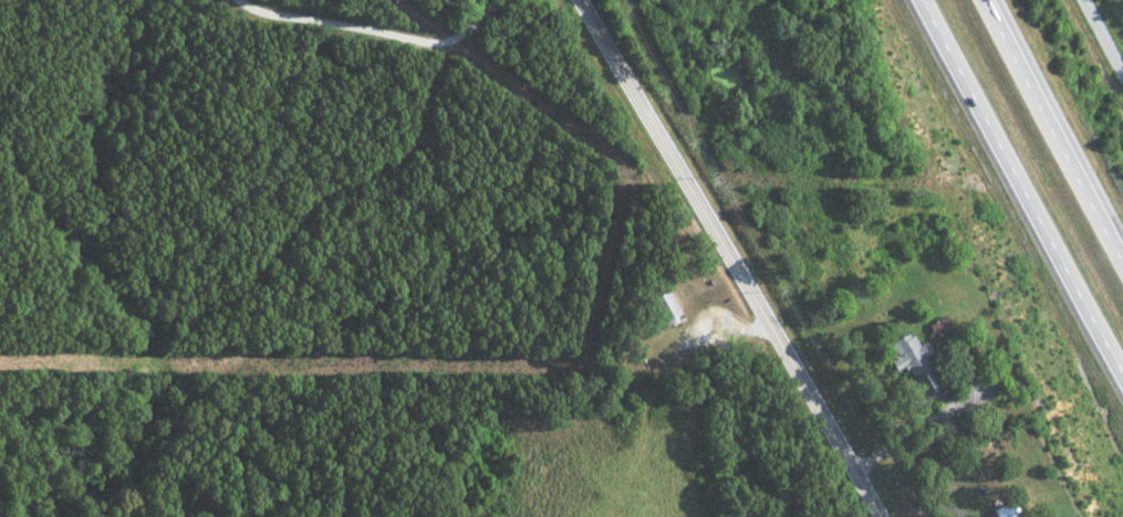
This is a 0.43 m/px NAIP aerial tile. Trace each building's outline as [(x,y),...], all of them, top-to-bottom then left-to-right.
[(648,298),(663,324),(679,314),(665,288),(648,298)] [(886,342),(893,355),(885,359),(891,370),(901,365),(907,377),(918,371),(927,388),(937,382),(930,369),(928,371),(921,357),(928,353),(921,340),(913,345),(906,331),(886,342)]
